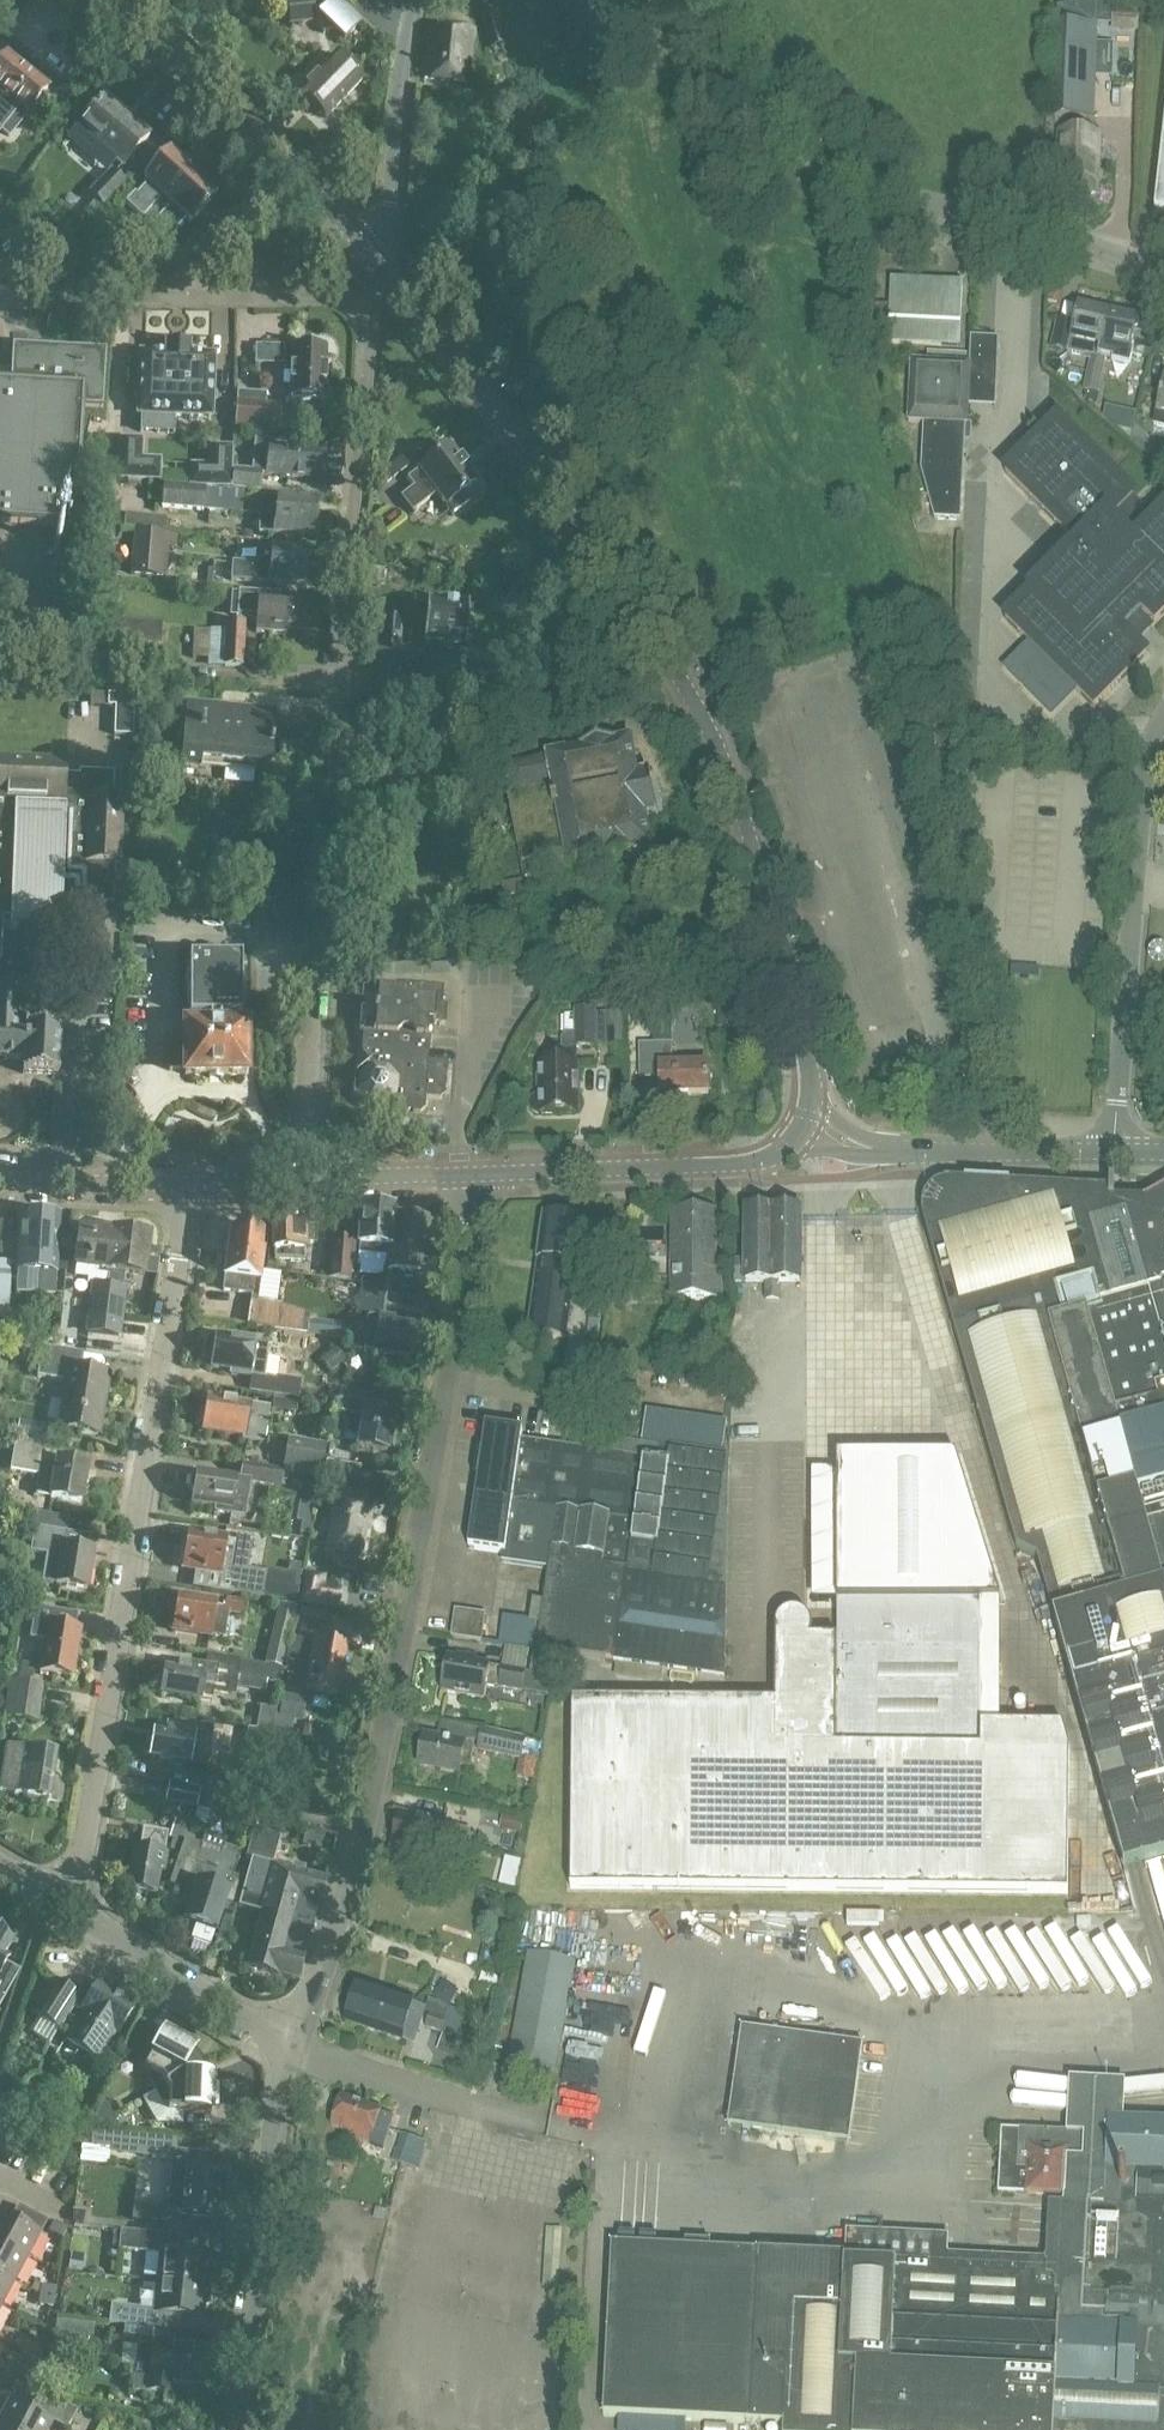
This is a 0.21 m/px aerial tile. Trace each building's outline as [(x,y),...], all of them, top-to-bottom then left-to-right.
[(309,0),(287,3),(289,27),(319,23),(327,41),(334,37),(343,45),(362,24),(342,6),(325,14),(319,2),(311,6),(309,0)] [(1137,9),(1113,8),(1112,25),(1112,27),(1136,28),(1137,14),(1137,9)] [(504,45),(495,11),(480,15),(489,49),(504,45)] [(1096,28),(1057,26),(1054,114),(1092,115),(1096,28)] [(465,86),(472,32),(431,27),(424,80),(465,86)] [(315,73),(306,83),(308,86),(299,95),(313,108),(313,113),(318,118),(322,117),(326,121),(362,83),(336,57),(318,76),(315,73)] [(9,142),(21,127),(19,125),(27,117),(32,110),(33,111),(38,111),(44,103),(43,98),(42,97),(48,91),(8,58),(0,68),(0,135),(9,142)] [(150,137),(104,98),(77,131),(123,169),(150,137)] [(1154,213),(1163,214),(1163,123),(1154,213)] [(1092,195),(1093,179),(1097,179),(1097,166),(1093,166),(1094,158),(1093,158),(1094,136),(1060,135),(1059,157),(1058,157),(1058,171),(1061,171),(1060,194),(1075,195),(1074,199),(1088,199),(1088,195),(1092,195)] [(153,232),(167,245),(177,235),(175,233),(186,222),(189,225),(215,197),(170,154),(153,172),(144,183),(148,187),(137,198),(135,196),(125,206),(142,222),(144,220),(153,228),(151,230),(153,232)] [(104,209),(126,186),(112,174),(91,196),(104,209)] [(874,306),(872,342),(959,346),(962,284),(890,280),(889,307),(874,306)] [(1069,340),(1084,344),(1082,353),(1091,356),(1097,357),(1100,347),(1107,314),(1076,307),(1069,340)] [(1137,320),(1107,314),(1100,347),(1097,357),(1104,359),(1113,361),(1112,363),(1129,367),(1133,352),(1130,352),(1137,320)] [(563,324),(567,336),(585,331),(582,319),(563,324)] [(137,418),(175,419),(179,337),(167,339),(165,358),(143,357),(140,357),(137,418)] [(191,340),(179,337),(175,419),(210,420),(213,360),(210,360),(188,359),(191,340)] [(911,364),(908,422),(923,423),(920,471),(934,519),(960,520),(965,425),(966,425),(968,388),(995,390),(997,340),(970,339),(970,354),(927,352),(927,364),(911,364)] [(1065,343),(1050,339),(1044,367),(1059,371),(1065,343)] [(285,345),(256,344),(255,363),(284,363),(285,345)] [(82,410),(102,411),(105,354),(12,349),(10,385),(0,384),(0,525),(74,529),(82,410)] [(326,352),(291,352),(290,401),(325,401),(326,352)] [(1087,373),(1100,376),(1104,359),(1097,357),(1091,356),(1087,373)] [(1100,376),(1087,373),(1083,390),(1096,393),(1100,376)] [(1162,378),(1152,424),(1163,427),(1163,378),(1162,378)] [(267,393),(237,391),(235,428),(281,432),(282,402),(266,401),(267,393)] [(1154,518),(1056,421),(1004,473),(1078,546),(1005,619),(1030,645),(1007,668),(1051,712),(1074,689),(1094,708),(1145,656),(1120,631),(1142,610),(1154,622),(1163,613),(1163,508),(1154,518)] [(255,441),(251,471),(261,472),(261,475),(267,476),(267,474),(279,475),(279,477),(317,481),(320,452),(282,448),(281,451),(272,450),(273,443),(255,441)] [(140,443),(121,443),(119,481),(158,483),(159,463),(139,462),(140,443)] [(416,486),(401,498),(413,513),(436,495),(452,516),(468,504),(461,494),(476,483),(449,447),(409,477),(416,486)] [(190,488),(229,491),(231,452),(212,451),(211,470),(192,469),(190,488)] [(386,484),(411,465),(404,456),(387,469),(389,471),(380,477),(386,484)] [(251,471),(233,469),(231,490),(259,493),(261,475),(261,472),(251,471)] [(162,508),(241,515),(243,494),(163,487),(162,508)] [(277,500),(262,499),(259,534),(312,539),(315,508),(295,506),(296,501),(277,499),(277,500)] [(167,517),(125,513),(124,527),(159,530),(160,528),(166,529),(167,517)] [(134,532),(130,577),(166,580),(169,546),(177,547),(178,536),(134,532)] [(307,585),(310,553),(257,549),(255,566),(231,564),(229,582),(287,587),(287,583),(307,585)] [(285,637),(285,632),(304,633),(306,604),(279,602),(279,596),(238,593),(237,617),(256,618),(255,634),(285,637)] [(464,649),(468,606),(426,602),(426,604),(413,603),(412,622),(425,623),(423,645),(464,649)] [(400,636),(401,621),(383,620),(382,634),(400,636)] [(211,633),(209,666),(242,668),(244,623),(226,622),(225,633),(211,633)] [(113,642),(153,645),(159,645),(161,627),(115,623),(113,642)] [(420,696),(424,651),(375,647),(373,667),(379,668),(377,692),(420,696)] [(108,707),(108,696),(91,696),(91,707),(108,707)] [(115,708),(114,737),(133,737),(134,697),(108,696),(108,707),(115,708)] [(275,772),(276,729),(276,711),(230,705),(187,701),(181,764),(275,772)] [(637,778),(629,742),(503,767),(525,880),(652,855),(645,820),(657,817),(649,775),(637,778)] [(23,921),(70,923),(69,933),(104,934),(105,906),(114,906),(116,868),(121,868),(124,800),(114,799),(115,775),(80,773),(80,777),(66,777),(67,763),(0,760),(0,1062),(24,1063),(24,1076),(59,1078),(61,1032),(60,1032),(61,1021),(24,1019),(26,973),(2,972),(3,930),(22,931),(23,921)] [(169,1073),(184,1073),(184,1077),(190,1077),(192,1079),(194,1079),(199,1079),(202,1078),(228,1077),(230,1079),(233,1079),(237,1079),(240,1077),(245,1077),(244,1027),(221,1028),(221,1018),(241,1018),(240,958),(188,959),(189,1018),(209,1018),(209,1028),(184,1028),(185,1047),(169,1048),(169,1073)] [(1011,967),(1011,977),(1038,979),(1039,968),(1011,967)] [(353,1081),(352,1096),(365,1112),(385,1113),(386,1112),(397,1124),(410,1113),(411,1113),(413,1115),(421,1116),(425,1111),(425,1105),(424,1105),(446,1100),(448,1064),(427,1062),(429,1045),(431,1045),(434,1002),(416,1000),(416,994),(361,990),(358,1035),(362,1036),(361,1056),(365,1061),(363,1064),(352,1073),(353,1081)] [(575,1009),(575,1045),(594,1045),(594,1009),(575,1009)] [(608,1013),(608,1045),(625,1045),(625,1013),(608,1013)] [(666,1066),(666,1044),(671,1044),(671,1043),(639,1044),(640,1078),(641,1078),(640,1072),(660,1072),(660,1096),(709,1095),(708,1065),(666,1066)] [(530,1102),(530,1104),(531,1109),(532,1111),(536,1113),(538,1114),(578,1113),(576,1064),(576,1050),(557,1050),(558,1065),(539,1066),(539,1096),(536,1097),(534,1098),(532,1100),(530,1102)] [(1075,1696),(1123,1871),(1163,1860),(1163,1190),(1144,1200),(1114,1199),(1114,1190),(945,1181),(945,1183),(935,1186),(927,1194),(923,1203),(923,1214),(922,1214),(1016,1549),(1037,1561),(1075,1696)] [(362,1209),(357,1267),(357,1272),(370,1273),(371,1263),(369,1263),(369,1258),(387,1259),(388,1259),(388,1254),(390,1219),(391,1219),(392,1212),(362,1209)] [(304,1251),(304,1246),(314,1245),(314,1230),(304,1230),(304,1216),(294,1216),(293,1211),(272,1211),(273,1251),(274,1251),(274,1262),(303,1264),(303,1252),(304,1251)] [(672,1298),(722,1299),(722,1282),(715,1282),(715,1211),(673,1211),(672,1298)] [(735,1282),(766,1282),(766,1300),(779,1300),(779,1282),(798,1283),(799,1211),(746,1211),(746,1263),(735,1263),(735,1282)] [(56,1275),(59,1217),(20,1215),(17,1273),(56,1275)] [(431,1223),(391,1219),(390,1219),(388,1254),(388,1259),(387,1259),(386,1272),(426,1276),(431,1223)] [(582,1247),(585,1225),(543,1219),(537,1261),(527,1335),(566,1341),(576,1266),(579,1266),(582,1247)] [(223,1293),(257,1297),(265,1233),(230,1229),(224,1277),(225,1277),(223,1293)] [(76,1268),(108,1273),(109,1273),(111,1258),(113,1234),(112,1234),(112,1236),(81,1232),(76,1268)] [(111,1258),(109,1273),(108,1273),(106,1289),(109,1289),(107,1303),(92,1301),(88,1334),(89,1334),(101,1335),(118,1338),(124,1291),(115,1290),(117,1273),(144,1277),(149,1238),(113,1234),(111,1258)] [(332,1242),(329,1281),(349,1283),(353,1243),(332,1242)] [(579,1266),(591,1268),(594,1249),(582,1247),(579,1266)] [(389,1280),(376,1279),(375,1285),(364,1284),(362,1291),(386,1294),(389,1280)] [(109,1289),(106,1289),(94,1287),(92,1301),(107,1303),(109,1289)] [(278,1309),(250,1305),(246,1331),(274,1335),(278,1309)] [(412,1340),(414,1329),(392,1326),(393,1322),(379,1320),(379,1321),(368,1319),(363,1354),(374,1355),(374,1356),(409,1361),(415,1356),(416,1344),(412,1340)] [(350,1329),(308,1323),(306,1338),(348,1343),(350,1329)] [(212,1366),(211,1371),(230,1373),(230,1377),(249,1379),(249,1378),(263,1380),(266,1359),(265,1359),(267,1345),(215,1338),(214,1351),(209,1354),(208,1362),(212,1366)] [(12,1353),(34,1357),(36,1345),(14,1342),(12,1353)] [(108,1377),(73,1370),(76,1354),(42,1348),(37,1379),(68,1384),(59,1431),(97,1438),(108,1377)] [(297,1401),(299,1383),(277,1380),(277,1384),(250,1380),(249,1395),(297,1401)] [(387,1455),(394,1417),(392,1417),(394,1409),(384,1407),(385,1401),(341,1393),(337,1413),(364,1418),(358,1450),(387,1455)] [(280,1411),(281,1400),(274,1399),(272,1410),(280,1411)] [(203,1424),(202,1434),(243,1440),(242,1443),(264,1446),(268,1420),(262,1419),(263,1409),(249,1407),(249,1406),(207,1400),(205,1410),(202,1412),(200,1421),(203,1424)] [(645,1440),(669,1443),(669,1439),(705,1445),(707,1435),(725,1438),(729,1416),(651,1404),(645,1440)] [(522,1432),(486,1427),(482,1455),(485,1456),(482,1479),(478,1478),(468,1550),(501,1555),(501,1563),(548,1570),(537,1649),(614,1661),(614,1663),(724,1680),(728,1458),(615,1441),(614,1455),(521,1442),(522,1432)] [(327,1446),(289,1440),(284,1471),(322,1477),(327,1446)] [(16,1442),(10,1472),(39,1477),(36,1496),(51,1499),(51,1500),(81,1505),(88,1468),(57,1462),(57,1463),(43,1461),(45,1447),(16,1442)] [(838,1596),(991,1594),(957,1449),(836,1450),(838,1596)] [(360,1470),(326,1464),(323,1479),(357,1485),(360,1470)] [(279,1491),(282,1473),(243,1466),(240,1483),(279,1491)] [(193,1496),(192,1507),(215,1510),(214,1515),(230,1517),(244,1519),(247,1502),(232,1500),(235,1481),(196,1476),(196,1477),(191,1480),(189,1490),(193,1496)] [(353,1503),(333,1499),(329,1521),(333,1522),(327,1550),(360,1556),(364,1533),(366,1534),(370,1515),(351,1512),(353,1503)] [(61,1558),(57,1584),(57,1587),(87,1592),(93,1554),(64,1549),(66,1535),(34,1530),(30,1553),(61,1558)] [(178,1566),(182,1567),(182,1570),(222,1576),(225,1552),(234,1553),(234,1551),(251,1553),(253,1540),(236,1538),(235,1543),(227,1542),(227,1541),(187,1535),(185,1551),(180,1551),(178,1566)] [(304,1574),(299,1604),(338,1610),(341,1590),(324,1587),(326,1577),(304,1574)] [(168,1629),(172,1630),(171,1633),(211,1639),(215,1616),(223,1618),(224,1615),(240,1617),(242,1605),(226,1603),(225,1608),(216,1606),(217,1605),(177,1599),(175,1615),(170,1614),(168,1629)] [(802,1639),(802,1630),(798,1630),(798,1626),(781,1626),(781,1630),(775,1630),(774,1703),(572,1701),(571,1890),(1068,1893),(1070,1751),(1062,1726),(980,1725),(981,1602),(837,1600),(837,1639),(802,1639)] [(511,1609),(506,1658),(532,1661),(538,1612),(511,1609)] [(451,1638),(481,1642),(484,1616),(455,1613),(451,1638)] [(45,1643),(40,1673),(73,1678),(81,1631),(48,1625),(47,1626),(32,1624),(30,1641),(45,1643)] [(273,1639),(267,1668),(283,1671),(285,1663),(290,1642),(273,1639)] [(341,1679),(343,1680),(344,1669),(343,1668),(346,1650),(313,1644),(304,1692),(337,1698),(341,1679)] [(530,1674),(559,1679),(562,1658),(534,1653),(530,1674)] [(484,1700),(486,1685),(521,1691),(525,1672),(475,1663),(476,1659),(456,1655),(455,1660),(447,1658),(441,1692),(484,1700)] [(176,1676),(165,1674),(161,1697),(200,1704),(200,1702),(210,1704),(212,1694),(234,1698),(235,1689),(265,1694),(267,1684),(278,1686),(281,1672),(239,1665),(237,1678),(215,1674),(215,1675),(204,1673),(205,1669),(178,1665),(176,1676)] [(5,1719),(38,1724),(44,1688),(11,1684),(10,1684),(5,1719)] [(305,1702),(281,1698),(278,1717),(302,1721),(305,1702)] [(154,1741),(149,1740),(146,1756),(151,1757),(151,1760),(189,1767),(189,1765),(200,1767),(205,1738),(194,1736),(195,1732),(167,1727),(165,1740),(154,1738),(154,1741)] [(531,1728),(527,1744),(545,1749),(549,1733),(531,1728)] [(478,1749),(520,1759),(524,1740),(482,1730),(478,1749)] [(470,1766),(474,1744),(424,1735),(419,1766),(458,1773),(460,1764),(470,1766)] [(42,1808),(48,1803),(49,1803),(49,1802),(60,1804),(63,1786),(52,1785),(56,1759),(6,1751),(0,1789),(0,1793),(14,1795),(14,1797),(26,1799),(26,1800),(27,1800),(31,1806),(42,1808)] [(252,1776),(211,1769),(207,1790),(255,1799),(260,1770),(253,1769),(252,1776)] [(170,1785),(166,1803),(196,1809),(200,1791),(170,1785)] [(230,1797),(210,1793),(207,1806),(227,1810),(230,1797)] [(234,1812),(254,1817),(257,1804),(236,1800),(234,1812)] [(393,1849),(392,1851),(414,1857),(414,1859),(461,1870),(471,1831),(401,1814),(396,1835),(392,1837),(390,1846),(393,1849)] [(173,1841),(170,1850),(179,1853),(188,1825),(175,1821),(169,1839),(173,1841)] [(247,1968),(275,1975),(297,1981),(303,1960),(302,1960),(318,1905),(318,1904),(319,1904),(325,1882),(302,1875),(303,1871),(293,1868),(292,1873),(272,1867),(280,1837),(254,1830),(246,1862),(251,1863),(238,1909),(261,1915),(247,1968)] [(143,1894),(153,1896),(156,1897),(160,1873),(164,1873),(167,1857),(164,1856),(168,1835),(143,1831),(139,1852),(133,1851),(126,1891),(130,1892),(131,1896),(140,1897),(143,1894)] [(184,1923),(215,1933),(224,1904),(234,1907),(238,1885),(231,1883),(241,1852),(224,1846),(226,1840),(206,1833),(202,1848),(183,1842),(174,1871),(191,1876),(189,1882),(196,1885),(184,1923)] [(599,1976),(597,1928),(585,1929),(587,1977),(599,1976)] [(0,1940),(0,2006),(16,1979),(2,1971),(6,1964),(1,1961),(10,1946),(0,1940)] [(555,2072),(575,1960),(527,1952),(508,2064),(555,2072)] [(33,2015),(42,2021),(34,2035),(49,2045),(58,2031),(60,2032),(80,1999),(54,1982),(33,2015)] [(116,2035),(118,2037),(138,2007),(102,1983),(64,2041),(97,2063),(116,2035)] [(423,2011),(424,2008),(413,2004),(414,2001),(358,1983),(345,2023),(400,2041),(401,2038),(413,2042),(423,2011)] [(424,2008),(423,2011),(429,2013),(425,2027),(441,2032),(448,2009),(450,2005),(427,1998),(424,2008)] [(448,2009),(441,2032),(459,2038),(466,2015),(448,2009)] [(741,2028),(728,2126),(849,2143),(862,2045),(741,2028)] [(193,2060),(190,2058),(195,2050),(163,2033),(143,2071),(150,2075),(148,2079),(155,2092),(200,2066),(199,2065),(198,2066),(196,2063),(193,2060)] [(211,2078),(202,2078),(201,2074),(200,2071),(199,2067),(200,2067),(200,2066),(155,2092),(162,2105),(167,2105),(166,2113),(210,2114),(211,2078)] [(1062,2204),(1060,2252),(1043,2260),(947,2255),(948,2236),(845,2231),(844,2257),(759,2253),(750,2423),(785,2425),(785,2429),(1163,2429),(1163,2122),(1118,2120),(1111,2078),(1086,2075),(1084,2134),(1083,2159),(1066,2158),(1065,2197),(1063,2197),(1063,2200),(1062,2200),(1062,2204)] [(361,2146),(363,2142),(368,2143),(373,2129),(387,2134),(393,2117),(379,2112),(380,2110),(341,2096),(330,2127),(349,2133),(346,2141),(361,2146)] [(95,2120),(98,2125),(113,2116),(104,2101),(95,2120)] [(102,2131),(122,2132),(113,2116),(98,2125),(102,2131)] [(1063,2197),(1065,2197),(1066,2158),(1083,2159),(1084,2134),(1001,2130),(998,2193),(1045,2196),(1045,2199),(1062,2200),(1063,2200),(1063,2197)] [(146,2137),(93,2132),(91,2149),(108,2151),(108,2154),(143,2157),(172,2160),(166,2213),(181,2214),(181,2216),(219,2221),(222,2195),(224,2195),(227,2174),(209,2172),(213,2140),(174,2140),(146,2137)] [(401,2133),(392,2161),(406,2166),(406,2164),(419,2168),(428,2142),(401,2133)] [(54,2138),(51,2150),(67,2152),(69,2141),(54,2138)] [(0,2214),(0,2245),(27,2260),(47,2222),(18,2206),(11,2220),(0,2214)] [(547,2227),(543,2288),(559,2289),(562,2228),(547,2227)] [(119,2251),(138,2253),(138,2254),(153,2255),(154,2236),(121,2232),(121,2234),(114,2233),(113,2247),(119,2248),(119,2251)] [(0,2245),(0,2276),(14,2284),(27,2260),(0,2245)] [(603,2416),(750,2423),(759,2253),(611,2246),(603,2416)] [(206,2257),(158,2253),(155,2283),(203,2287),(204,2286),(209,2283),(210,2271),(205,2268),(206,2257)] [(0,2276),(0,2308),(1,2308),(14,2284),(0,2276)] [(155,2283),(153,2314),(201,2318),(202,2308),(207,2305),(208,2293),(203,2290),(203,2287),(155,2283)] [(123,2326),(123,2328),(146,2330),(148,2311),(148,2309),(111,2306),(109,2325),(123,2326)] [(67,2334),(93,2337),(94,2326),(57,2322),(55,2340),(66,2341),(67,2334)] [(170,2384),(206,2387),(208,2359),(191,2357),(191,2353),(173,2352),(173,2351),(165,2350),(166,2332),(146,2330),(123,2328),(122,2346),(137,2348),(134,2379),(151,2381),(150,2392),(169,2394),(170,2384)] [(28,2342),(23,2351),(36,2358),(40,2349),(28,2342)] [(36,2358),(23,2351),(18,2359),(31,2366),(36,2358)] [(0,2419),(0,2427),(6,2429),(49,2429),(52,2423),(10,2401),(0,2419)] [(78,2412),(67,2406),(57,2424),(67,2429),(68,2429),(78,2412)]
